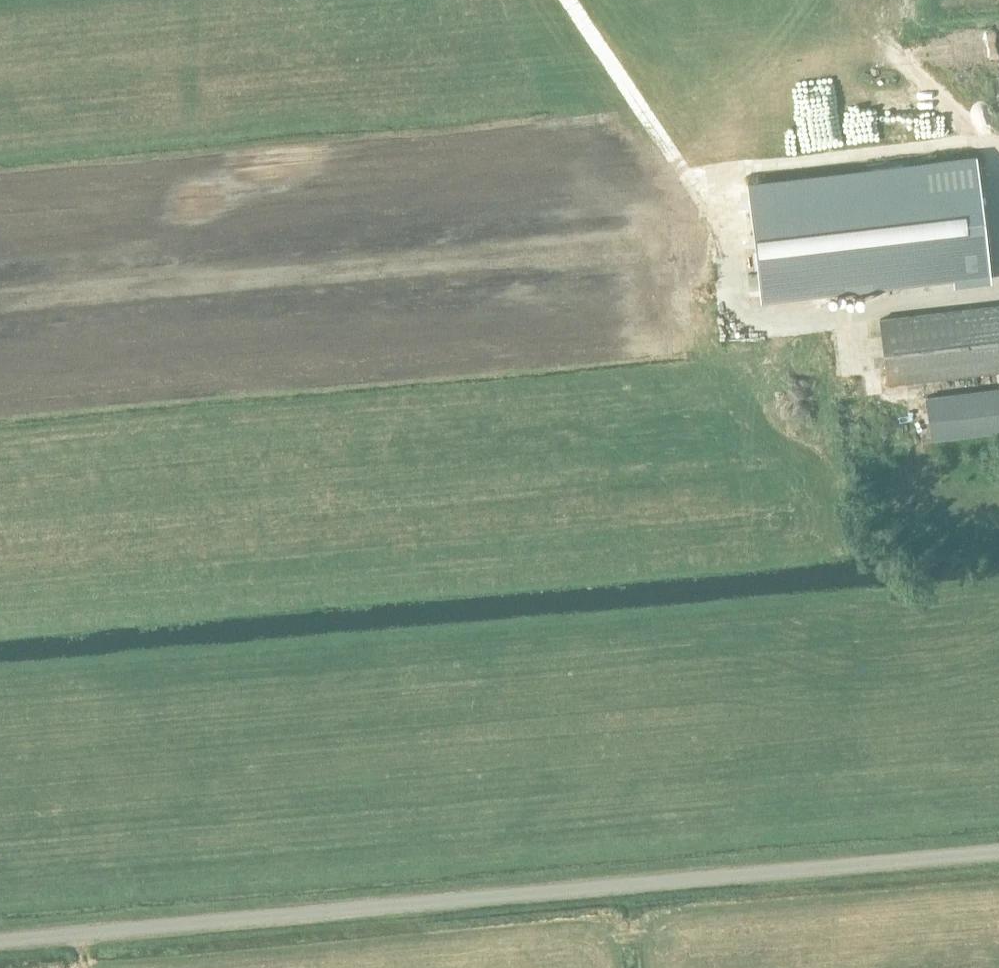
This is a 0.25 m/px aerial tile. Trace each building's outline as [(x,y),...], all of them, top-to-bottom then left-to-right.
[(930,114),(929,126),(953,128),(954,116),(930,114)] [(853,117),(832,118),(833,135),(854,134),(853,117)] [(953,282),(989,277),(975,161),(746,188),(759,298),(953,275),(953,282)] [(880,318),(887,382),(998,370),(998,304),(880,318)] [(872,313),(851,315),(854,361),(875,359),(872,313)] [(927,397),(932,439),(998,431),(998,388),(927,397)]
